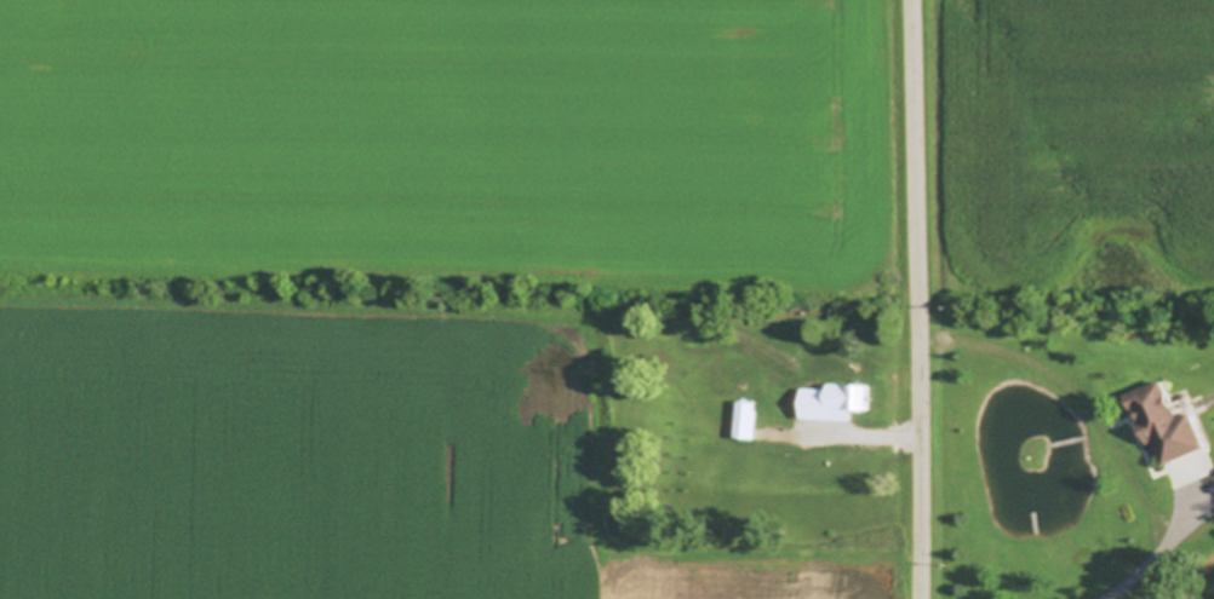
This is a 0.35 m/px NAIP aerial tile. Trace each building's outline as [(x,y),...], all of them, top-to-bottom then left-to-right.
[(1164,379),(1180,416),(1193,411),(1208,445),(1167,462),(1157,438),(1150,442),(1140,419),(1143,417),(1136,404),(1134,405),(1129,394),(1164,379)] [(872,385),(871,410),(853,409),(853,407),(832,407),(832,409),(812,409),(812,387),(834,387),(834,382),(852,382),(852,385),(872,385)] [(761,402),(757,437),(739,434),(743,399),(761,402)]
